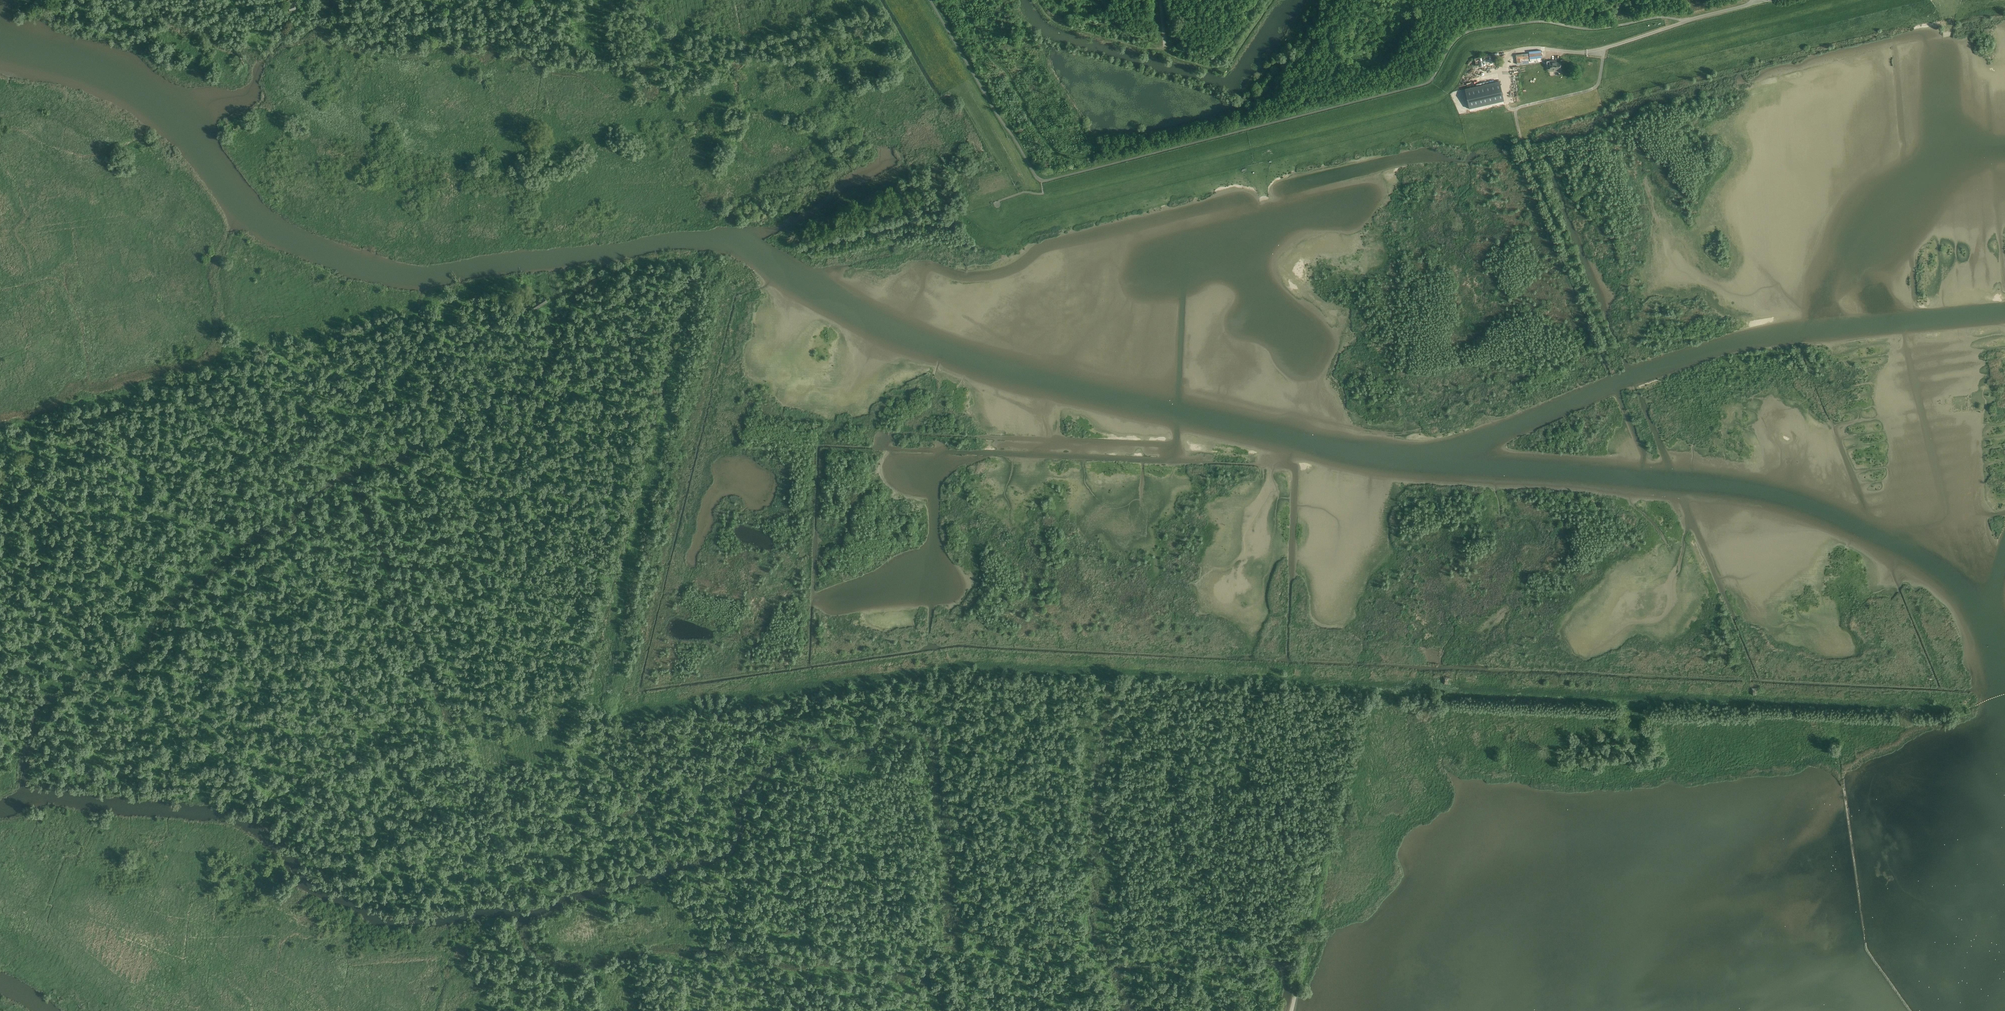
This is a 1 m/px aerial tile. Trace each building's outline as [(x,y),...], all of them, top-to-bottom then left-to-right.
[(1547,68),(1549,68),(1549,71),(1560,71),(1560,64),(1554,64),(1554,62),(1549,62),(1549,63),(1547,63),(1547,68)] [(1469,108),(1503,101),(1499,81),(1465,89),(1469,108)] [(1014,128),(1018,134),(1025,129),(1021,123),(1014,128)] [(544,297),(531,305),(535,310),(547,302),(544,297)] [(1440,673),(1439,681),(1447,682),(1448,674),(1440,673)]
